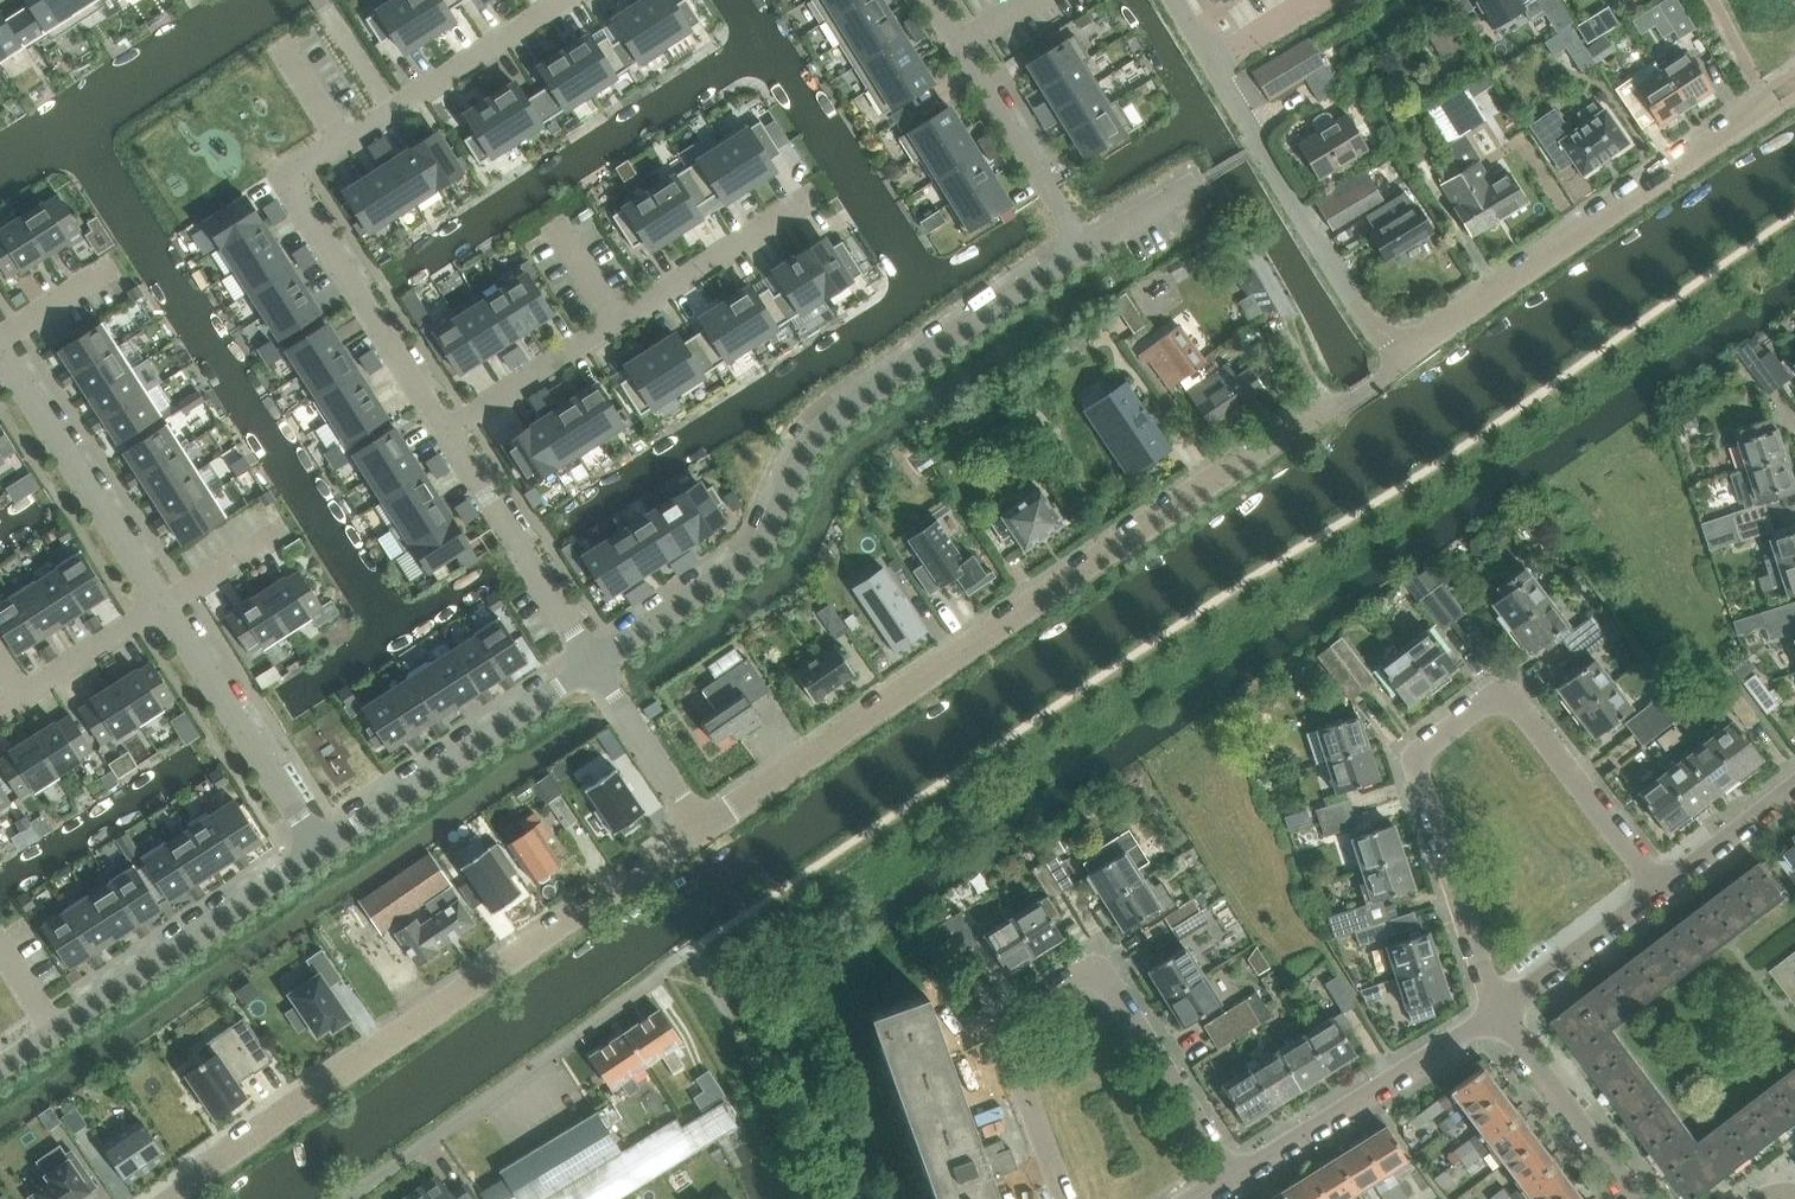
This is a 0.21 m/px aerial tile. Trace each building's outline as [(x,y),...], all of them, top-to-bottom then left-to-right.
[(30,7),(18,15),(33,38),(36,43),(49,35),(52,40),(78,23),(72,14),(63,0),(26,0),(30,7)] [(72,14),(78,23),(104,7),(100,0),(63,0),(72,14)] [(406,0),(396,0),(366,19),(381,43),(393,35),(404,53),(429,37),(406,0)] [(458,0),(406,0),(429,37),(454,21),(448,11),(460,4),(458,0)] [(638,4),(665,45),(701,22),(687,0),(682,0),(674,6),(670,0),(645,0),(638,4)] [(825,21),(860,0),(812,0),(825,21)] [(825,21),(840,44),(889,14),(880,0),(860,0),(825,21)] [(1425,12),(1438,5),(1435,0),(1418,0),(1425,12)] [(1492,28),(1525,9),(1523,6),(1533,0),(1475,0),(1492,28)] [(1558,29),(1571,20),(1559,0),(1540,0),(1558,29)] [(1682,7),(1677,0),(1667,0),(1658,5),(1674,31),(1679,40),(1696,29),(1682,7)] [(607,37),(627,69),(639,61),(642,66),(668,50),(665,45),(638,4),(613,20),(624,38),(613,45),(607,37)] [(1608,8),(1577,28),(1587,44),(1618,25),(1608,8)] [(1655,26),(1647,12),(1632,21),(1640,35),(1655,26)] [(21,46),(32,39),(35,44),(36,43),(33,38),(18,15),(6,22),(0,13),(0,60),(21,46)] [(1092,21),(1087,13),(1075,21),(1080,29),(1092,21)] [(889,14),(840,44),(854,67),(903,37),(889,14)] [(1421,25),(1442,60),(1460,48),(1440,14),(1421,25)] [(910,32),(919,27),(913,16),(904,22),(910,32)] [(1570,26),(1544,43),(1554,56),(1565,48),(1572,58),(1586,49),(1570,26)] [(919,27),(910,32),(916,42),(926,37),(919,27)] [(1043,87),(1089,58),(1075,35),(1065,41),(1029,64),(1043,87)] [(589,36),(564,52),(590,93),(627,69),(607,37),(595,45),(589,36)] [(903,37),(854,67),(868,90),(917,60),(903,37)] [(1269,100),(1304,78),(1325,65),(1309,38),(1252,73),(1269,100)] [(538,93),(553,117),(590,93),(564,52),(539,68),(550,85),(538,93)] [(1656,61),(1687,107),(1697,100),(1701,101),(1709,96),(1710,92),(1712,91),(1687,54),(1670,66),(1663,56),(1656,61)] [(1056,108),(1098,83),(1085,62),(1090,59),(1089,58),(1043,87),(1056,108)] [(917,60),(868,90),(883,114),(932,84),(917,60)] [(1635,89),(1641,96),(1651,112),(1660,125),(1663,123),(1667,124),(1675,118),(1676,115),(1686,108),(1655,61),(1647,67),(1653,77),(1635,89)] [(1306,80),(1312,90),(1333,78),(1327,67),(1306,80)] [(1313,91),(1319,102),(1341,89),(1334,78),(1313,91)] [(490,99),(516,140),(553,117),(538,93),(526,100),(515,83),(490,99)] [(1070,130),(1116,101),(1116,100),(1111,103),(1098,83),(1056,108),(1070,130)] [(1133,91),(1138,99),(1150,91),(1145,83),(1133,91)] [(1463,85),(1424,109),(1447,146),(1465,135),(1487,121),(1470,95),(1469,93),(1466,89),(1466,88),(1465,89),(1463,85)] [(1641,96),(1626,106),(1636,122),(1651,112),(1641,96)] [(464,140),(479,164),(516,140),(490,99),(465,115),(476,132),(464,140)] [(1118,132),(1121,130),(1130,124),(1116,101),(1070,130),(1084,153),(1087,151),(1118,132)] [(1041,118),(1050,112),(1044,102),(1035,108),(1041,118)] [(1554,110),(1531,126),(1561,169),(1572,161),(1583,175),(1628,143),(1605,109),(1599,113),(1592,104),(1579,114),(1585,123),(1570,133),(1554,110)] [(896,123),(908,116),(903,107),(891,115),(896,123)] [(915,162),(963,131),(948,107),(900,138),(915,162)] [(1050,112),(1041,118),(1047,128),(1057,122),(1050,112)] [(1317,133),(1298,145),(1319,180),(1341,166),(1356,157),(1369,149),(1347,114),(1335,122),(1330,113),(1325,112),(1320,114),(1316,116),(1313,119),(1311,124),(1317,133)] [(913,124),(908,116),(896,123),(901,131),(913,124)] [(781,153),(760,121),(748,129),(745,124),(720,140),(750,186),(775,170),(769,161),(781,153)] [(963,131),(915,162),(915,163),(920,159),(934,182),(978,154),(963,131)] [(469,167),(462,155),(454,160),(437,133),(413,148),(421,162),(438,187),(469,167)] [(984,151),(993,145),(987,135),(977,140),(984,151)] [(1447,146),(1446,147),(1452,156),(1462,172),(1460,173),(1472,192),(1478,188),(1497,220),(1526,203),(1508,174),(1492,184),(1478,161),(1480,159),(1465,135),(1447,146)] [(377,143),(385,155),(393,150),(385,138),(377,143)] [(750,186),(720,140),(719,141),(722,145),(686,169),(707,201),(719,193),(725,202),(750,186)] [(369,148),(377,160),(385,155),(377,143),(369,148)] [(993,145),(984,151),(990,161),(999,155),(993,145)] [(438,187),(421,162),(413,148),(390,163),(415,202),(438,187)] [(978,154),(934,182),(948,205),(992,177),(978,154)] [(1450,157),(1435,166),(1441,176),(1438,178),(1442,185),(1460,173),(1462,172),(1456,164),(1452,156),(1450,157)] [(415,202),(390,163),(367,178),(392,217),(415,202)] [(1314,200),(1332,230),(1392,193),(1376,167),(1364,175),(1361,170),(1314,200)] [(707,201),(686,169),(649,192),(676,233),(701,218),(695,208),(707,201)] [(1460,173),(1442,185),(1472,236),(1497,220),(1478,188),(1472,192),(1460,173)] [(992,177),(948,205),(963,228),(968,225),(968,226),(971,224),(996,208),(1007,201),(992,177)] [(392,217),(367,178),(344,193),(361,220),(353,224),(361,236),(392,217)] [(676,233),(649,192),(613,216),(633,248),(645,240),(651,249),(676,233)] [(1405,192),(1366,216),(1375,231),(1369,235),(1386,261),(1419,241),(1428,235),(1412,209),(1415,207),(1405,192)] [(81,230),(59,195),(22,218),(44,254),(81,230)] [(217,249),(260,221),(245,198),(201,226),(217,249)] [(276,200),(263,208),(269,216),(281,208),(276,200)] [(1010,207),(1007,201),(996,208),(1004,221),(1013,216),(1008,208),(1010,207)] [(281,208),(269,216),(274,224),(286,216),(281,208)] [(925,219),(930,227),(943,219),(938,211),(925,219)] [(22,218),(0,232),(0,266),(7,278),(44,254),(22,218)] [(231,272),(275,244),(260,221),(217,249),(217,250),(222,247),(235,268),(231,271),(231,272)] [(824,240),(799,256),(825,297),(862,273),(842,241),(830,249),(824,240)] [(246,295),(289,267),(275,244),(231,272),(246,295)] [(305,245),(293,254),(298,262),(310,254),(305,245)] [(310,254),(298,262),(303,270),(315,262),(310,254)] [(769,288),(768,289),(788,321),(825,297),(799,256),(774,272),(785,289),(774,296),(769,288)] [(529,260),(497,280),(528,328),(552,313),(531,281),(539,276),(529,260)] [(265,314),(304,289),(289,267),(246,295),(246,296),(251,293),(265,314)] [(528,328),(497,280),(496,280),(502,290),(480,304),(505,343),(528,328)] [(137,285),(128,292),(134,302),(144,295),(137,285)] [(750,287),(725,303),(751,344),(788,321),(768,289),(756,296),(750,287)] [(1277,309),(1264,288),(1253,295),(1265,316),(1277,309)] [(319,313),(304,289),(265,314),(280,338),(319,313)] [(1126,294),(1115,302),(1122,314),(1134,306),(1126,294)] [(1265,316),(1253,295),(1241,302),(1253,323),(1265,316)] [(706,328),(694,336),(715,368),(751,344),(725,303),(700,319),(706,328)] [(505,343),(480,304),(459,318),(453,308),(452,309),(483,357),(505,343)] [(483,357),(452,309),(420,329),(430,345),(438,340),(459,372),(483,357)] [(76,373),(118,346),(103,322),(60,349),(76,373)] [(303,373),(342,348),(326,324),(288,349),(303,373)] [(1139,354),(1146,364),(1150,361),(1173,393),(1178,389),(1174,385),(1180,381),(1205,364),(1179,326),(1139,354)] [(676,334),(651,350),(678,392),(715,368),(694,336),(682,344),(676,334)] [(271,341),(259,349),(264,357),(276,349),(271,341)] [(90,396),(132,368),(118,346),(76,373),(90,396)] [(526,358),(519,346),(511,351),(518,363),(526,358)] [(313,399),(356,371),(342,348),(303,373),(317,395),(312,398),(313,399)] [(276,349),(264,357),(269,365),(281,357),(276,349)] [(372,350),(359,358),(365,366),(377,358),(372,350)] [(632,376),(620,383),(641,415),(678,392),(651,350),(626,366),(632,376)] [(503,356),(510,368),(518,363),(511,351),(503,356)] [(1760,360),(1780,387),(1781,386),(1780,386),(1790,379),(1792,378),(1771,351),(1760,360)] [(377,358),(365,366),(370,374),(382,366),(377,358)] [(1265,387),(1251,367),(1237,376),(1227,362),(1217,369),(1211,359),(1205,364),(1180,381),(1210,425),(1265,387)] [(1760,360),(1748,368),(1769,395),(1770,394),(1779,387),(1780,387),(1760,360)] [(105,418),(147,391),(132,368),(90,396),(105,418)] [(76,380),(69,370),(59,376),(66,386),(76,380)] [(327,422),(371,394),(356,371),(313,399),(327,422)] [(1091,410),(1132,471),(1170,445),(1128,384),(1091,410)] [(120,442),(162,415),(160,412),(171,405),(158,385),(147,391),(105,418),(120,442)] [(598,385),(574,400),(602,443),(633,423),(623,407),(615,412),(598,385)] [(546,389),(538,394),(546,406),(554,401),(546,389)] [(204,401),(198,391),(188,397),(194,407),(204,401)] [(342,445),(386,417),(371,394),(327,422),(342,445)] [(538,394),(530,399),(538,411),(546,406),(538,394)] [(194,407),(188,397),(178,404),(185,414),(194,407)] [(602,443),(574,400),(551,414),(579,458),(602,443)] [(579,458),(551,414),(529,429),(553,468),(575,454),(578,459),(579,458)] [(89,422),(95,432),(105,425),(99,415),(89,422)] [(1784,457),(1776,431),(1777,430),(1777,429),(1775,429),(1772,418),(1734,430),(1737,441),(1736,442),(1745,470),(1784,457)] [(141,474),(183,447),(168,423),(125,450),(141,474)] [(0,424),(0,461),(17,450),(0,424)] [(365,480),(408,452),(393,429),(350,457),(365,480)] [(553,468),(529,429),(505,444),(530,483),(553,468)] [(338,445),(325,453),(331,461),(343,453),(338,445)] [(155,497),(198,470),(183,447),(141,474),(155,497)] [(423,475),(408,452),(365,480),(365,481),(370,478),(384,500),(423,475)] [(348,461),(343,453),(331,461),(336,469),(348,461)] [(439,454),(426,462),(431,470),(444,462),(439,454)] [(1793,485),(1794,485),(1794,484),(1793,484),(1784,457),(1745,470),(1757,505),(1732,513),(1736,527),(1768,517),(1768,516),(1764,505),(1765,504),(1764,503),(1794,493),(1794,490),(1793,485)] [(444,462),(431,470),(437,478),(449,470),(444,462)] [(32,469),(21,475),(31,490),(36,487),(42,484),(32,469)] [(170,520),(212,493),(198,470),(155,497),(170,520)] [(135,471),(125,478),(131,488),(141,481),(135,471)] [(389,529),(438,498),(423,475),(384,500),(398,522),(389,528),(389,529)] [(699,483),(675,498),(700,537),(724,522),(715,508),(723,503),(712,486),(704,491),(699,483)] [(525,493),(533,506),(541,500),(533,488),(525,493)] [(275,500),(269,490),(259,496),(265,506),(275,500)] [(1012,532),(1024,551),(1064,524),(1040,490),(1001,516),(1001,517),(992,523),(1002,539),(1012,532)] [(734,492),(725,498),(733,510),(742,505),(734,492)] [(185,544),(228,517),(212,493),(170,520),(185,544)] [(404,552),(452,521),(438,498),(389,529),(404,552)] [(675,498),(652,513),(677,552),(700,537),(675,498)] [(468,499),(455,507),(461,515),(473,507),(468,499)] [(473,507),(461,515),(466,523),(478,515),(473,507)] [(652,513),(630,527),(655,566),(677,552),(652,513)] [(154,523),(160,533),(170,527),(164,517),(154,523)] [(1768,517),(1769,517),(1768,517),(1736,527),(1741,541),(1773,530),(1772,529),(1768,517)] [(937,519),(907,540),(923,564),(913,571),(930,595),(941,587),(938,582),(953,572),(956,577),(964,590),(987,575),(973,555),(965,560),(937,519)] [(452,554),(467,544),(452,521),(404,552),(404,553),(409,550),(424,572),(452,554)] [(1764,560),(1768,572),(1777,569),(1777,568),(1794,562),(1794,523),(1780,528),(1783,536),(1768,540),(1773,557),(1764,560)] [(72,537),(66,527),(56,533),(62,543),(72,537)] [(630,527),(607,542),(632,581),(655,566),(630,527)] [(607,542),(583,557),(608,596),(632,581),(607,542)] [(467,544),(452,554),(458,562),(461,568),(476,558),(473,552),(467,544)] [(80,550),(56,565),(84,608),(108,592),(80,550)] [(698,561),(691,551),(681,558),(688,568),(698,561)] [(678,574),(688,568),(681,558),(671,565),(678,574)] [(1777,568),(1777,569),(1768,572),(1772,587),(1782,584),(1786,597),(1794,594),(1794,562),(1777,568)] [(84,608),(56,565),(56,566),(59,571),(38,584),(35,579),(34,580),(61,622),(84,608)] [(927,631),(883,567),(882,567),(885,572),(855,592),(852,587),(851,588),(895,653),(896,652),(925,631),(926,632),(927,631)] [(1512,628),(1511,629),(1511,630),(1513,628),(1550,600),(1531,575),(1525,567),(1497,589),(1498,590),(1502,587),(1506,593),(1493,603),(1492,604),(1500,614),(1501,613),(1512,628)] [(323,606),(300,570),(263,594),(289,635),(313,619),(310,614),(323,606)] [(61,622),(34,580),(11,594),(38,637),(61,622)] [(653,591),(646,582),(636,588),(643,598),(653,591)] [(1431,592),(1454,622),(1454,621),(1464,614),(1465,613),(1442,583),(1431,592)] [(643,598),(636,588),(627,595),(633,605),(643,598)] [(1431,592),(1419,601),(1442,631),(1443,630),(1453,622),(1453,623),(1454,622),(1431,592)] [(11,594),(0,601),(0,630),(14,652),(38,637),(11,594)] [(289,635),(263,594),(226,618),(249,654),(262,645),(265,650),(289,635)] [(499,597),(498,594),(488,601),(494,611),(504,604),(499,597)] [(1513,628),(1511,630),(1513,629),(1523,642),(1524,643),(1522,644),(1530,654),(1531,653),(1548,640),(1552,646),(1550,647),(1551,649),(1562,640),(1570,650),(1569,650),(1570,650),(1600,627),(1592,616),(1573,630),(1569,625),(1550,600),(1513,628)] [(1761,613),(1765,626),(1794,617),(1794,602),(1761,613)] [(102,625),(95,615),(85,621),(92,631),(102,625)] [(853,615),(844,622),(852,633),(861,627),(853,615)] [(502,621),(499,617),(475,632),(478,637),(502,674),(526,659),(502,621)] [(844,625),(838,617),(827,625),(832,633),(844,625)] [(1765,626),(1770,640),(1794,632),(1794,617),(1765,626)] [(1456,667),(1445,652),(1449,649),(1450,651),(1451,650),(1433,626),(1428,630),(1403,649),(1432,686),(1433,687),(1432,686),(1446,675),(1447,676),(1458,668),(1456,667)] [(1578,661),(1578,662),(1609,639),(1600,627),(1570,650),(1570,651),(1571,651),(1578,661)] [(478,637),(475,632),(474,632),(477,637),(455,651),(479,689),(502,674),(478,637)] [(1342,637),(1330,646),(1364,690),(1365,690),(1375,682),(1376,682),(1342,637)] [(40,650),(46,660),(56,654),(50,644),(40,650)] [(814,701),(855,673),(836,645),(795,673),(814,701)] [(1330,646),(1317,656),(1351,701),(1352,699),(1362,692),(1364,690),(1330,646)] [(1378,667),(1373,671),(1392,695),(1393,695),(1391,693),(1395,690),(1407,705),(1408,706),(1418,699),(1417,697),(1431,687),(1432,688),(1433,687),(1432,686),(1403,649),(1378,667)] [(479,689),(455,651),(433,665),(430,661),(429,661),(432,666),(457,704),(479,689)] [(717,711),(701,722),(715,743),(716,742),(715,740),(729,731),(735,740),(763,721),(751,703),(768,691),(769,691),(770,691),(748,658),(702,690),(703,691),(703,690),(717,711)] [(1576,712),(1574,713),(1575,713),(1576,712),(1613,684),(1594,659),(1557,687),(1556,688),(1564,698),(1565,697),(1576,712)] [(1749,659),(1734,670),(1741,680),(1756,668),(1749,659)] [(432,666),(429,661),(407,676),(410,680),(434,718),(457,704),(432,666)] [(153,662),(115,686),(141,726),(165,711),(162,706),(175,698),(153,662)] [(282,677),(275,666),(261,674),(268,685),(282,677)] [(261,674),(255,678),(262,689),(268,685),(261,674)] [(499,680),(505,690),(515,684),(509,674),(499,680)] [(1777,705),(1778,705),(1755,674),(1743,683),(1767,714),(1768,713),(1767,712),(1777,705)] [(410,680),(407,676),(406,676),(409,681),(387,695),(411,733),(434,718),(410,680)] [(1587,727),(1586,728),(1594,738),(1595,737),(1632,708),(1613,684),(1576,712),(1575,713),(1575,714),(1577,713),(1587,727)] [(141,726),(115,686),(78,710),(101,745),(138,722),(141,727),(141,726)] [(356,699),(350,689),(340,695),(346,705),(356,699)] [(476,695),(483,705),(493,699),(486,689),(476,695)] [(1736,689),(1724,698),(1747,728),(1749,727),(1748,727),(1758,719),(1758,720),(1759,720),(1736,689)] [(411,733),(387,695),(363,710),(387,748),(411,733)] [(1634,734),(1664,711),(1655,700),(1625,723),(1626,724),(1634,734)] [(663,710),(657,701),(644,709),(650,719),(663,710)] [(673,710),(664,716),(670,725),(679,719),(673,709),(673,710)] [(1635,735),(1642,744),(1642,745),(1643,746),(1673,722),(1664,711),(1634,734),(1634,735),(1635,735)] [(71,714),(34,738),(56,774),(93,750),(71,714)] [(1358,717),(1335,724),(1329,720),(1323,722),(1322,728),(1317,730),(1327,761),(1368,748),(1358,717)] [(431,724),(437,734),(447,728),(441,718),(431,724)] [(1763,759),(1750,743),(1750,742),(1749,742),(1748,742),(1745,738),(1746,738),(1746,737),(1745,737),(1733,721),(1708,740),(1738,778),(1737,777),(1751,766),(1752,767),(1763,759)] [(1675,726),(1666,733),(1675,744),(1684,737),(1675,726)] [(200,736),(194,728),(188,732),(193,741),(200,736)] [(408,739),(414,749),(424,742),(418,732),(408,739)] [(1666,733),(1657,740),(1666,751),(1675,744),(1666,733)] [(34,738),(0,760),(0,768),(19,798),(33,789),(36,794),(58,780),(55,775),(56,774),(34,738)] [(1720,792),(1723,790),(1722,789),(1736,778),(1737,779),(1738,778),(1708,740),(1685,758),(1714,796),(1716,795),(1716,794),(1719,791),(1720,792)] [(1368,748),(1327,761),(1337,793),(1378,780),(1378,779),(1368,748)] [(386,772),(396,765),(390,755),(380,762),(386,772)] [(117,758),(109,763),(119,778),(127,773),(117,758)] [(1692,813),(1691,812),(1705,801),(1706,803),(1709,800),(1708,800),(1712,797),(1713,797),(1714,796),(1685,758),(1662,775),(1691,814),(1692,813)] [(584,790),(585,791),(587,790),(615,831),(613,832),(614,834),(621,829),(624,833),(641,822),(638,817),(646,812),(645,811),(643,812),(615,771),(617,770),(617,768),(584,790)] [(111,771),(101,778),(109,790),(119,783),(111,771)] [(222,772),(212,778),(218,788),(228,782),(222,772)] [(1691,814),(1662,775),(1637,794),(1666,833),(1676,825),(1675,824),(1690,813),(1691,814)] [(561,809),(544,784),(532,791),(549,816),(561,809)] [(0,785),(0,810),(12,803),(0,785)] [(1349,799),(1316,810),(1320,823),(1354,813),(1349,799)] [(213,816),(237,854),(261,839),(236,801),(213,816)] [(508,844),(535,882),(537,880),(538,881),(543,882),(550,878),(550,872),(561,864),(546,841),(551,837),(534,813),(520,823),(526,832),(508,844)] [(1354,813),(1320,823),(1325,837),(1358,826),(1358,824),(1357,824),(1354,814),(1354,813)] [(32,825),(25,815),(15,822),(22,832),(32,825)] [(190,831),(214,869),(237,854),(213,816),(190,831)] [(1403,856),(1393,826),(1393,825),(1352,838),(1362,870),(1403,856)] [(1099,848),(1101,852),(1083,863),(1090,873),(1088,874),(1106,902),(1148,876),(1141,866),(1149,862),(1129,829),(1099,848)] [(165,841),(164,841),(191,884),(214,869),(190,831),(168,845),(165,841)] [(116,839),(123,849),(133,843),(126,833),(116,839)] [(1057,839),(1049,844),(1056,855),(1064,850),(1057,839)] [(164,841),(140,856),(167,899),(191,884),(164,841)] [(123,849),(129,859),(139,852),(133,843),(123,849)] [(488,847),(460,866),(492,912),(520,893),(509,878),(518,872),(498,843),(489,848),(488,847)] [(1782,861),(1794,876),(1794,875),(1794,848),(1786,854),(1788,856),(1782,861)] [(436,949),(457,935),(474,923),(459,900),(461,899),(451,885),(452,884),(429,853),(359,901),(376,924),(383,929),(425,901),(426,903),(425,903),(433,916),(419,926),(415,920),(397,933),(417,964),(437,951),(436,949)] [(234,860),(240,870),(250,864),(243,854),(234,860)] [(1044,862),(1062,892),(1074,884),(1056,855),(1044,862)] [(1373,901),(1327,916),(1334,937),(1355,930),(1355,932),(1389,921),(1388,919),(1382,898),(1413,888),(1413,887),(1403,856),(1362,870),(1373,901)] [(1044,862),(1032,870),(1050,899),(1062,892),(1044,862)] [(1714,1184),(1725,1176),(1726,1177),(1738,1168),(1735,1165),(1748,1155),(1750,1159),(1762,1150),(1760,1146),(1772,1137),(1775,1140),(1787,1131),(1784,1128),(1794,1119),(1794,1078),(1792,1080),(1794,1082),(1790,1085),(1789,1082),(1787,1083),(1788,1083),(1779,1090),(1773,1094),(1773,1095),(1768,1099),(1770,1101),(1766,1103),(1764,1101),(1763,1102),(1754,1109),(1749,1113),(1744,1118),(1745,1120),(1742,1122),(1740,1120),(1739,1121),(1730,1128),(1724,1132),(1719,1136),(1721,1138),(1717,1141),(1716,1139),(1714,1140),(1715,1140),(1706,1147),(1705,1147),(1704,1148),(1700,1151),(1699,1151),(1696,1146),(1695,1147),(1691,1141),(1689,1143),(1687,1139),(1689,1138),(1688,1136),(1688,1137),(1681,1128),(1681,1127),(1677,1122),(1673,1117),(1671,1118),(1668,1115),(1670,1113),(1669,1112),(1662,1103),(1663,1103),(1658,1097),(1654,1092),(1652,1094),(1649,1090),(1652,1088),(1651,1087),(1644,1078),(1640,1073),(1636,1068),(1634,1069),(1631,1066),(1633,1064),(1632,1063),(1625,1054),(1626,1054),(1621,1048),(1617,1043),(1615,1044),(1612,1041),(1615,1039),(1614,1038),(1613,1038),(1607,1029),(1606,1028),(1608,1027),(1607,1027),(1611,1025),(1615,1022),(1624,1014),(1624,1015),(1639,1003),(1649,996),(1664,984),(1673,977),(1688,966),(1688,965),(1698,958),(1713,947),(1722,939),(1722,940),(1733,931),(1737,928),(1746,921),(1747,921),(1758,913),(1762,910),(1761,909),(1771,902),(1784,893),(1761,862),(1759,863),(1760,864),(1739,879),(1735,882),(1715,898),(1710,901),(1711,901),(1690,917),(1686,920),(1666,936),(1666,935),(1661,938),(1662,939),(1641,954),(1637,957),(1617,973),(1613,976),(1592,992),(1592,991),(1588,995),(1589,996),(1578,1005),(1577,1003),(1553,1021),(1554,1022),(1557,1020),(1568,1033),(1564,1036),(1584,1062),(1588,1060),(1597,1072),(1594,1075),(1603,1087),(1606,1084),(1616,1097),(1613,1099),(1621,1111),(1625,1109),(1634,1122),(1631,1124),(1640,1136),(1643,1133),(1653,1146),(1650,1149),(1659,1161),(1662,1158),(1672,1171),(1668,1173),(1680,1189),(1684,1187),(1693,1198),(1698,1198),(1715,1186),(1714,1184)] [(134,864),(110,880),(137,922),(161,907),(134,864)] [(1148,876),(1106,902),(1124,930),(1139,921),(1144,929),(1164,917),(1171,929),(1200,910),(1193,898),(1178,908),(1161,881),(1154,886),(1148,876)] [(88,894),(87,894),(114,937),(137,922),(110,880),(109,880),(112,885),(91,898),(88,894)] [(188,889),(194,899),(204,893),(198,883),(188,889)] [(87,894),(64,909),(91,951),(114,937),(87,894)] [(29,895),(19,901),(26,911),(36,905),(29,895)] [(1012,919),(1034,955),(1063,937),(1040,901),(1012,919)] [(66,914),(43,929),(68,967),(91,951),(64,909),(63,909),(66,914)] [(1200,910),(1171,929),(1178,941),(1208,923),(1200,910)] [(958,913),(946,920),(965,950),(977,942),(958,913)] [(1012,919),(984,936),(1006,972),(1034,955),(1012,919)] [(946,920),(934,928),(953,957),(965,950),(946,920)] [(1389,921),(1355,932),(1360,945),(1393,934),(1389,921)] [(134,928),(140,938),(150,932),(144,922),(134,928)] [(1411,938),(1387,946),(1397,978),(1438,965),(1428,934),(1428,933),(1421,935),(1420,931),(1410,934),(1411,938)] [(1257,946),(1248,959),(1258,975),(1270,967),(1257,946)] [(1185,948),(1149,971),(1166,999),(1203,976),(1185,948)] [(344,978),(324,949),(309,960),(320,976),(292,995),(320,1035),(333,1026),(336,1030),(352,1019),(331,988),(344,978)] [(88,957),(95,967),(105,961),(98,951),(88,957)] [(1773,971),(1772,970),(1771,971),(1794,1002),(1794,953),(1773,971)] [(1438,965),(1397,978),(1408,1009),(1448,996),(1448,995),(1438,965)] [(1203,976),(1166,999),(1184,1027),(1220,1004),(1203,976)] [(1337,976),(1325,984),(1343,1012),(1344,1013),(1356,1006),(1337,976)] [(249,983),(236,991),(246,1004),(258,996),(249,983)] [(1378,984),(1360,990),(1367,1002),(1382,997),(1378,984)] [(1257,993),(1245,1000),(1260,1024),(1272,1017),(1257,993)] [(1245,1000),(1233,1008),(1240,1020),(1248,1032),(1260,1024),(1245,1000)] [(1233,1008),(1204,1026),(1211,1038),(1240,1020),(1233,1008)] [(673,1048),(681,1042),(659,1010),(625,1033),(647,1065),(662,1055),(673,1072),(684,1065),(673,1048)] [(1344,1013),(1343,1012),(1333,1018),(1305,1035),(1328,1071),(1356,1054),(1344,1035),(1353,1029),(1344,1013)] [(200,1065),(186,1075),(215,1118),(247,1096),(238,1083),(254,1073),(254,1074),(274,1061),(244,1017),(207,1043),(215,1055),(204,1062),(203,1061),(199,1064),(200,1065)] [(1240,1020),(1211,1038),(1219,1050),(1248,1032),(1240,1020)] [(625,1033),(591,1056),(612,1089),(620,1083),(629,1096),(640,1088),(632,1076),(647,1065),(625,1033)] [(1305,1035),(1277,1052),(1300,1089),(1328,1071),(1305,1035)] [(1277,1052),(1250,1070),(1273,1106),(1300,1089),(1277,1052)] [(1450,1091),(1456,1099),(1469,1116),(1501,1092),(1487,1074),(1492,1070),(1483,1058),(1473,1065),(1477,1071),(1450,1091)] [(704,1091),(694,1098),(702,1111),(725,1095),(708,1070),(696,1079),(704,1091)] [(1250,1070),(1222,1087),(1244,1124),(1273,1106),(1250,1070)] [(1450,1091),(1424,1110),(1430,1119),(1456,1099),(1450,1091)] [(1469,1116),(1487,1140),(1523,1112),(1519,1106),(1514,1109),(1501,1092),(1469,1116)] [(505,1179),(481,1193),(484,1198),(619,1198),(738,1127),(724,1101),(682,1127),(677,1118),(622,1152),(597,1111),(500,1170),(505,1179)] [(61,1122),(54,1112),(51,1107),(39,1115),(42,1120),(50,1131),(61,1122)] [(77,1107),(64,1116),(76,1133),(89,1124),(77,1107)] [(1536,1139),(1523,1121),(1527,1118),(1523,1112),(1487,1140),(1475,1148),(1461,1159),(1467,1167),(1493,1148),(1504,1163),(1536,1139)] [(1451,1115),(1439,1124),(1445,1132),(1457,1123),(1451,1115)] [(127,1183),(166,1157),(140,1119),(103,1144),(117,1166),(115,1168),(120,1177),(122,1175),(127,1183)] [(1387,1126),(1360,1143),(1382,1177),(1408,1161),(1387,1126)] [(1516,1179),(1490,1198),(1491,1198),(1506,1198),(1558,1159),(1554,1153),(1550,1157),(1536,1139),(1504,1163),(1516,1179)] [(1469,1140),(1455,1151),(1461,1159),(1475,1148),(1469,1140)] [(1360,1143),(1335,1159),(1356,1193),(1382,1177),(1360,1143)] [(72,1151),(67,1154),(61,1145),(36,1162),(51,1184),(30,1198),(79,1198),(97,1187),(72,1151)] [(1309,1174),(1325,1198),(1347,1198),(1356,1193),(1335,1159),(1309,1174)] [(1563,1165),(1558,1159),(1506,1198),(1527,1198),(1530,1197),(1531,1198),(1555,1198),(1572,1186),(1558,1168),(1563,1165)] [(1446,1170),(1435,1179),(1440,1186),(1452,1178),(1446,1170)] [(1284,1190),(1290,1198),(1325,1198),(1309,1174),(1284,1190)] [(407,1198),(476,1198),(466,1185),(451,1196),(441,1182),(424,1193),(425,1193),(417,1198),(414,1194),(407,1198)] [(1390,1189),(1396,1198),(1408,1198),(1398,1184),(1390,1189)] [(1572,1186),(1555,1198),(1581,1198),(1572,1186)] [(1381,1195),(1384,1198),(1396,1198),(1390,1189),(1381,1195)] [(1270,1198),(1290,1198),(1284,1190),(1270,1198)]
